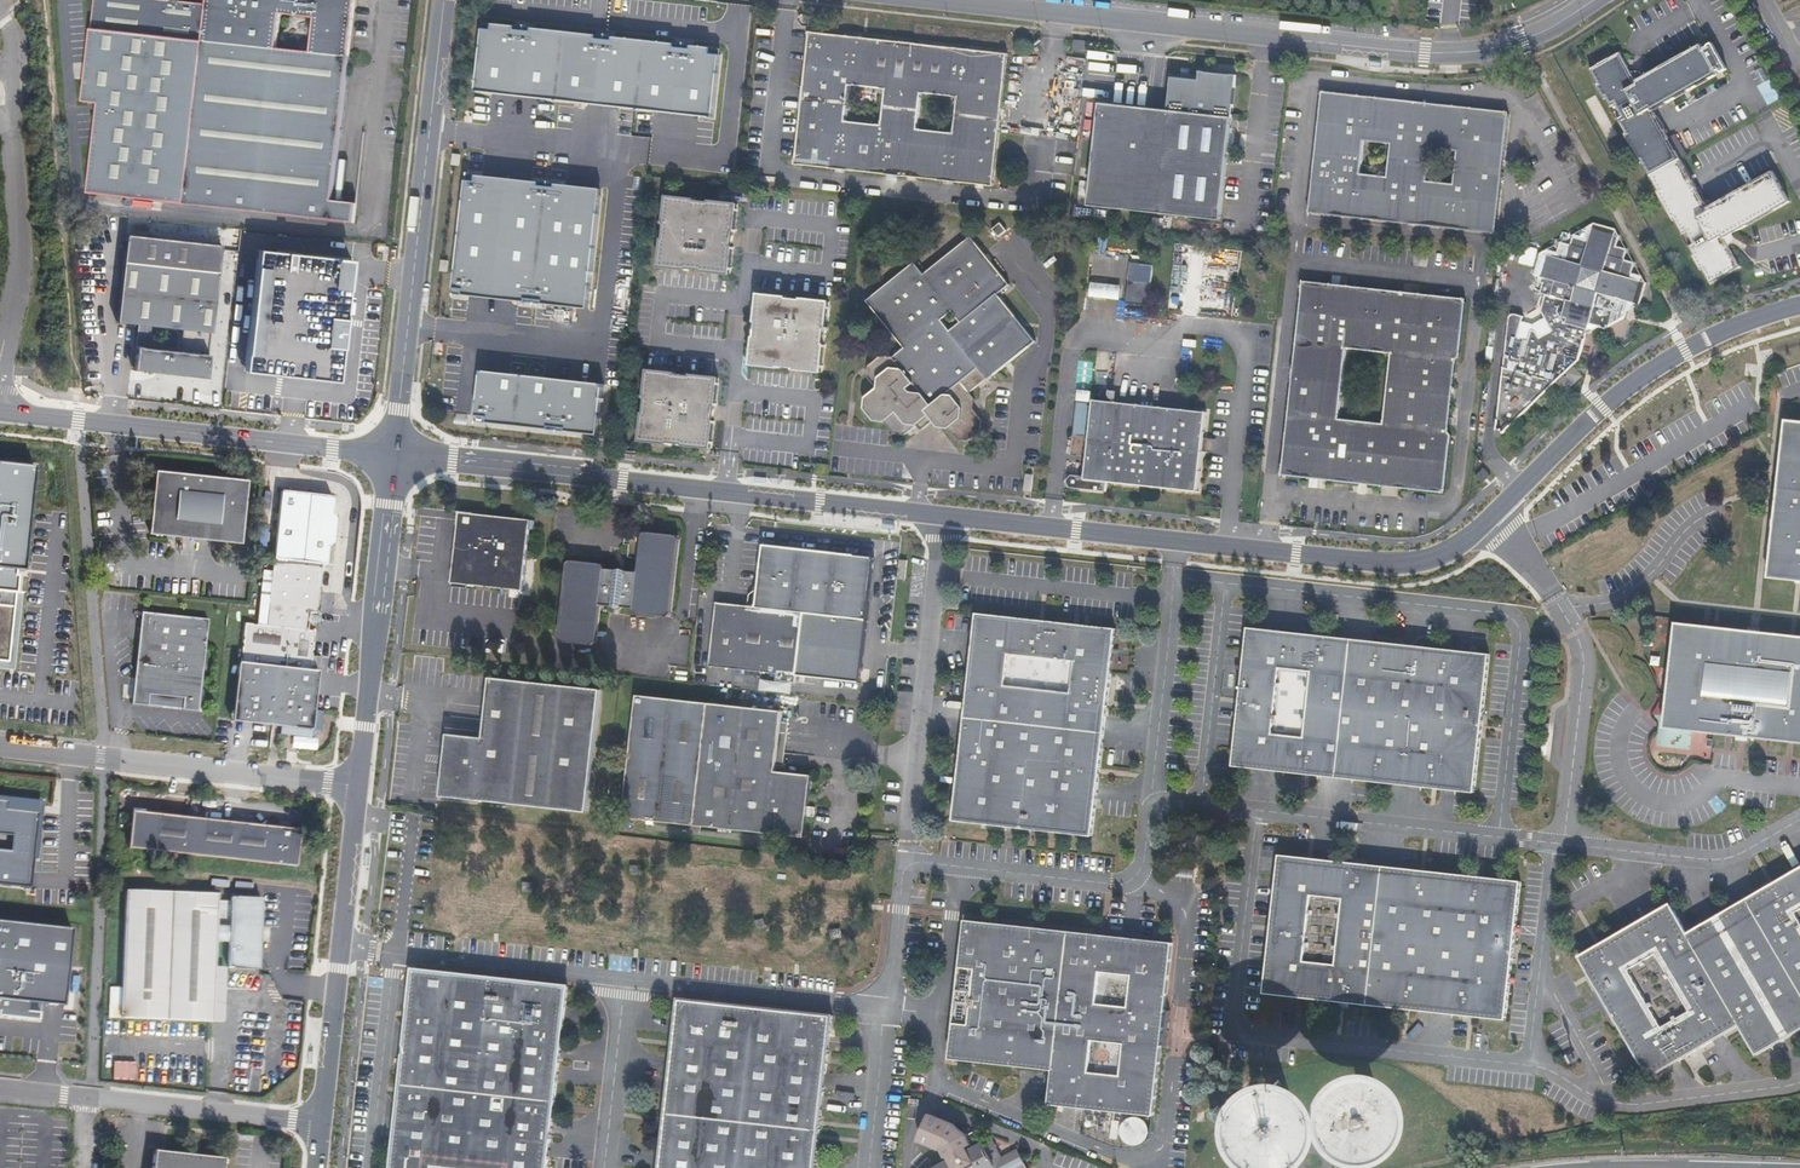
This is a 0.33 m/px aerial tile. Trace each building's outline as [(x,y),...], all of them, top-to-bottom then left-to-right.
[(354,222),(356,203),(334,199),(355,0),(208,0),(207,3),(176,0),(94,0),(81,103),(97,105),(87,193),(354,222)] [(498,31),(484,29),(477,92),(718,120),(725,54),(716,53),(717,47),(696,45),(696,50),(678,48),(678,44),(620,37),(619,42),(600,39),(600,34),(536,27),(535,32),(518,30),(518,26),(499,24),(498,31)] [(810,32),(795,165),(994,187),(1008,54),(810,32)] [(1084,51),(1086,41),(1075,40),(1074,50),(1084,51)] [(1643,161),(1652,176),(1681,159),(1653,110),(1718,74),(1716,71),(1719,70),(1720,72),(1727,68),(1713,42),(1708,45),(1708,46),(1704,49),(1701,45),(1637,81),(1620,52),(1591,69),(1599,83),(1597,85),(1605,99),(1606,98),(1626,133),(1624,134),(1640,163),(1643,161)] [(1221,220),(1237,75),(1214,72),(1198,80),(1173,77),(1169,110),(1100,103),(1088,206),(1221,220)] [(1322,95),(1309,210),(1312,214),(1462,230),(1493,234),(1497,231),(1508,129),(1510,114),(1506,111),(1326,91),(1322,95)] [(1681,159),(1652,176),(1660,190),(1657,192),(1672,220),(1675,219),(1695,254),(1693,256),(1701,270),(1704,269),(1711,283),(1741,266),(1725,238),(1790,201),(1772,170),(1708,207),(1681,159)] [(631,192),(522,179),(514,178),(485,175),(479,234),(484,234),(486,219),(488,219),(491,179),(629,194),(623,247),(626,248),(631,192)] [(605,408),(621,269),(623,247),(629,194),(491,179),(488,219),(486,219),(484,234),(484,237),(486,240),(488,240),(488,244),(490,249),(478,351),(474,393),(511,398),(509,413),(567,419),(568,405),(605,408)] [(737,233),(740,205),(712,201),(711,203),(697,201),(697,199),(668,196),(665,225),(666,226),(665,240),(663,239),(660,268),(689,272),(690,270),(703,271),(704,273),(733,276),(736,248),(734,247),(735,233),(737,233)] [(999,237),(1007,231),(1001,223),(993,229),(999,237)] [(1641,304),(1646,284),(1631,257),(1615,229),(1594,223),(1540,253),(1534,275),(1540,278),(1539,282),(1544,283),(1541,306),(1547,318),(1546,318),(1552,328),(1559,339),(1565,339),(1563,361),(1573,362),(1575,365),(1580,361),(1590,325),(1606,329),(1625,317),(1631,301),(1641,304)] [(212,331),(222,246),(127,235),(117,322),(139,324),(134,368),(206,377),(206,367),(207,367),(209,354),(207,354),(210,331),(212,331)] [(998,294),(1010,285),(972,237),(925,274),(916,263),(867,301),(906,349),(895,358),(882,357),(870,366),(868,377),(879,389),(866,398),(865,409),(876,422),(886,422),(895,434),(906,435),(918,424),(921,427),(931,419),(939,427),(950,430),(958,440),(970,441),(982,432),(984,421),(974,408),(976,398),(969,392),(988,378),(989,380),(1037,342),(998,294)] [(1521,263),(1536,265),(1538,248),(1524,246),(1521,263)] [(478,351),(490,249),(477,247),(466,349),(478,351)] [(340,383),(354,260),(263,249),(249,370),(340,383)] [(1150,306),(1153,265),(1130,263),(1126,304),(1150,306)] [(1086,300),(1102,301),(1104,279),(1089,277),(1086,300)] [(1104,279),(1102,301),(1117,303),(1119,280),(1104,279)] [(1445,493),(1451,435),(1449,431),(1457,360),(1460,357),(1467,299),(1304,281),(1281,475),(1445,493)] [(829,330),(832,302),(803,299),(802,301),(789,299),(789,297),(760,294),(757,322),(759,323),(758,337),(755,338),(753,366),(781,369),(782,367),(795,369),(795,370),(824,373),(827,346),(825,345),(826,330),(829,330)] [(1550,388),(1575,365),(1573,362),(1563,361),(1565,339),(1559,339),(1552,328),(1544,334),(1538,322),(1525,320),(1525,314),(1515,313),(1510,316),(1506,353),(1498,430),(1502,429),(1505,433),(1550,388)] [(1552,328),(1546,318),(1538,322),(1544,334),(1552,328)] [(719,407),(721,378),(693,375),(692,377),(678,375),(678,373),(649,370),(646,399),(647,400),(646,413),(644,413),(642,442),(670,445),(671,443),(685,444),(685,447),(714,449),(717,421),(715,421),(717,407),(719,407)] [(1108,482),(1199,492),(1203,452),(1214,453),(1216,440),(1205,438),(1207,412),(1094,400),(1090,440),(1085,439),(1088,404),(1076,403),(1072,455),(1083,456),(1083,454),(1087,455),(1085,478),(1072,476),(1068,480),(1068,485),(1070,489),(1107,493),(1108,482)] [(1786,421),(1769,577),(1799,580),(1799,422),(1786,421)] [(13,672),(22,594),(15,593),(18,571),(27,571),(39,466),(0,464),(0,670),(13,672)] [(818,475),(829,476),(830,465),(819,464),(818,475)] [(1484,483),(1491,476),(1485,469),(1477,475),(1484,483)] [(239,543),(244,484),(157,474),(150,533),(239,543)] [(1032,492),(1033,475),(1027,474),(1025,491),(1032,492)] [(274,559),(323,565),(326,565),(327,548),(333,544),(336,520),(332,515),(333,497),(281,492),(274,559)] [(524,590),(532,520),(475,514),(475,513),(459,512),(458,524),(459,524),(453,582),(524,590)] [(680,539),(677,536),(646,532),(643,535),(638,572),(627,570),(625,568),(620,567),(617,570),(606,569),(606,565),(602,562),(571,559),(568,562),(560,638),(564,642),(594,645),(597,642),(602,604),(613,606),(615,609),(621,609),(623,606),(634,608),(634,610),(637,612),(667,616),(672,614),(680,539)] [(805,613),(868,619),(875,558),(765,545),(760,591),(755,591),(751,595),(749,605),(758,606),(758,608),(718,603),(711,665),(779,673),(778,680),(797,683),(798,675),(805,613)] [(310,612),(317,613),(323,565),(274,559),(269,607),(310,612)] [(139,612),(140,597),(106,594),(104,611),(132,615),(133,612),(139,612)] [(308,631),(310,612),(269,607),(260,607),(258,625),(246,624),(242,664),(236,716),(269,719),(274,715),(281,716),(281,724),(308,727),(312,689),(304,688),(305,679),(308,679),(310,676),(311,670),(315,631),(308,631)] [(198,711),(209,620),(143,612),(132,704),(148,706),(149,694),(184,698),(183,710),(198,711)] [(861,683),(868,619),(805,613),(798,675),(861,683)] [(1092,836),(1115,629),(978,614),(969,699),(1040,707),(1035,749),(964,741),(955,821),(1092,836)] [(1678,623),(1664,728),(1799,743),(1799,637),(1678,623)] [(1337,776),(1351,639),(1247,629),(1233,766),(1337,776)] [(1475,792),(1490,654),(1351,639),(1337,776),(1475,792)] [(319,672),(311,670),(310,676),(308,679),(305,679),(304,688),(312,689),(308,727),(281,724),(281,716),(274,715),(269,719),(236,716),(242,664),(238,663),(232,721),(312,730),(319,672)] [(588,812),(601,690),(491,677),(484,738),(449,734),(446,757),(440,756),(440,762),(445,763),(442,796),(588,812)] [(777,771),(783,711),(639,695),(625,817),(806,837),(813,776),(777,771)] [(1035,749),(1040,707),(969,699),(964,741),(1035,749)] [(0,790),(0,882),(27,886),(39,795),(0,790)] [(129,847),(296,866),(300,830),(132,812),(129,847)] [(1507,1020),(1521,882),(1422,870),(1281,855),(1266,993),(1443,1013),(1507,1020)] [(1799,1030),(1799,868),(1689,933),(1671,903),(1580,956),(1650,1077),(1739,1025),(1758,1055),(1799,1030)] [(121,1018),(213,1022),(215,967),(216,944),(229,945),(228,968),(259,969),(260,938),(261,929),(261,899),(231,898),(229,927),(216,927),(217,894),(126,890),(121,1018)] [(1154,1112),(1174,941),(966,921),(951,1059),(1053,1069),(1051,1101),(1154,1112)] [(0,922),(0,1000),(62,1007),(70,930),(0,922)] [(271,930),(261,929),(260,938),(270,938),(271,930)] [(215,967),(213,1022),(223,1022),(225,967),(215,967)] [(398,1122),(551,1139),(568,986),(415,970),(398,1122)] [(672,1152),(816,1167),(833,1016),(680,999),(662,1151),(672,1152)] [(1381,1110),(1375,1107),(1369,1108),(1364,1111),(1361,1116),(1360,1123),(1363,1128),(1368,1132),(1374,1133),(1380,1131),(1384,1126),(1386,1121),(1385,1115),(1381,1110)] [(1121,1125),(1132,1144),(1150,1133),(1139,1115),(1121,1125)] [(1007,1167),(1015,1163),(1010,1155),(1002,1159),(991,1135),(987,1137),(973,1133),(967,1136),(953,1125),(931,1117),(922,1139),(943,1149),(945,1149),(949,1157),(951,1157),(952,1160),(938,1167),(936,1167),(1007,1167)] [(1294,1118),(1287,1117),(1279,1119),(1273,1127),(1270,1127),(1270,1133),(1273,1134),(1276,1140),(1281,1143),(1287,1144),(1293,1143),(1297,1140),(1301,1133),(1300,1126),(1298,1122),(1294,1118)] [(551,1139),(398,1122),(393,1167),(435,1167),(436,1163),(481,1167),(548,1167),(551,1139)] [(1243,1160),(1263,1138),(1248,1126),(1228,1147),(1243,1160)] [(226,1159),(154,1150),(152,1167),(225,1167),(226,1159)] [(672,1152),(662,1151),(661,1167),(815,1167),(816,1167),(672,1152)]
